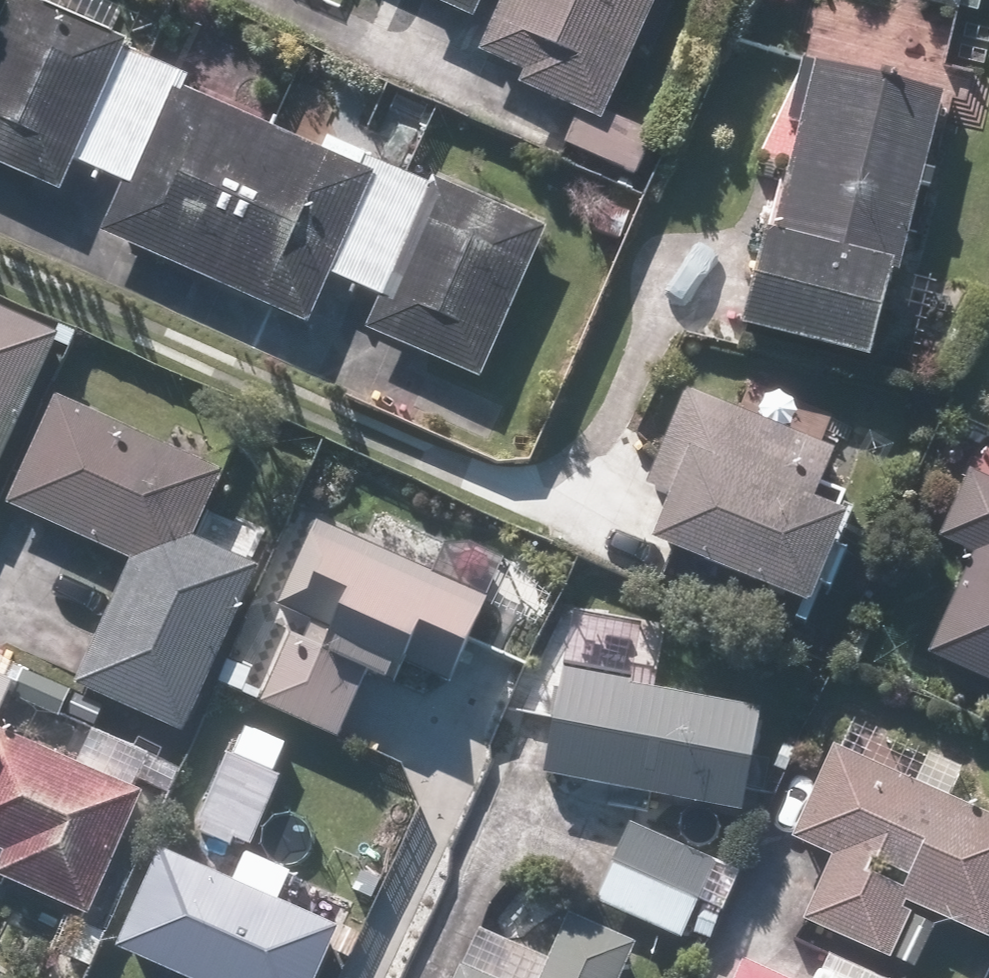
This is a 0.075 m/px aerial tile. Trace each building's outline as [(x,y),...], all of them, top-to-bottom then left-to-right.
[(179,100),(187,81),(108,45),(122,12),(96,0),(41,0),(35,12),(8,0),(7,0),(0,17),(0,173),(53,197),(66,168),(119,191),(98,238),(302,329),(323,282),(375,305),(362,333),(479,385),(544,240),(379,166),(370,186),(179,100)] [(469,29),(482,0),(401,0),(469,29)] [(598,129),(655,0),(502,0),(476,58),(518,76),(511,90),(598,129)] [(936,107),(797,75),(734,342),(873,374),(936,107)] [(52,344),(0,319),(0,457),(52,344)] [(617,547),(802,621),(841,522),(805,508),(828,449),(680,390),(617,547)] [(49,399),(0,511),(122,564),(68,688),(183,738),(207,682),(257,567),(197,541),(225,476),(49,399)] [(961,477),(930,545),(964,560),(919,659),(988,691),(988,489),(961,477)] [(457,667),(487,600),(289,513),(214,685),(339,740),(362,688),(387,699),(410,647),(457,667)] [(4,702),(57,724),(69,696),(0,666),(0,711),(4,702)] [(557,678),(538,785),(737,821),(757,714),(557,678)] [(988,933),(988,821),(945,802),(956,776),(836,722),(752,910),(906,977),(908,977),(930,929),(981,952),(988,933)] [(270,781),(286,747),(244,727),(228,761),(217,757),(185,828),(247,856),(280,785),(270,781)] [(0,733),(0,888),(87,926),(143,794),(0,733)] [(624,824),(587,908),(679,948),(715,863),(624,824)] [(233,858),(222,885),(150,854),(106,956),(155,977),(252,977),(262,954),(310,974),(316,960),(342,971),(362,925),(336,913),(340,904),(233,858)] [(469,938),(452,977),(615,977),(629,946),(563,917),(541,969),(469,938)] [(817,956),(807,977),(865,977),(817,956)] [(740,966),(735,977),(767,977),(740,966)]
